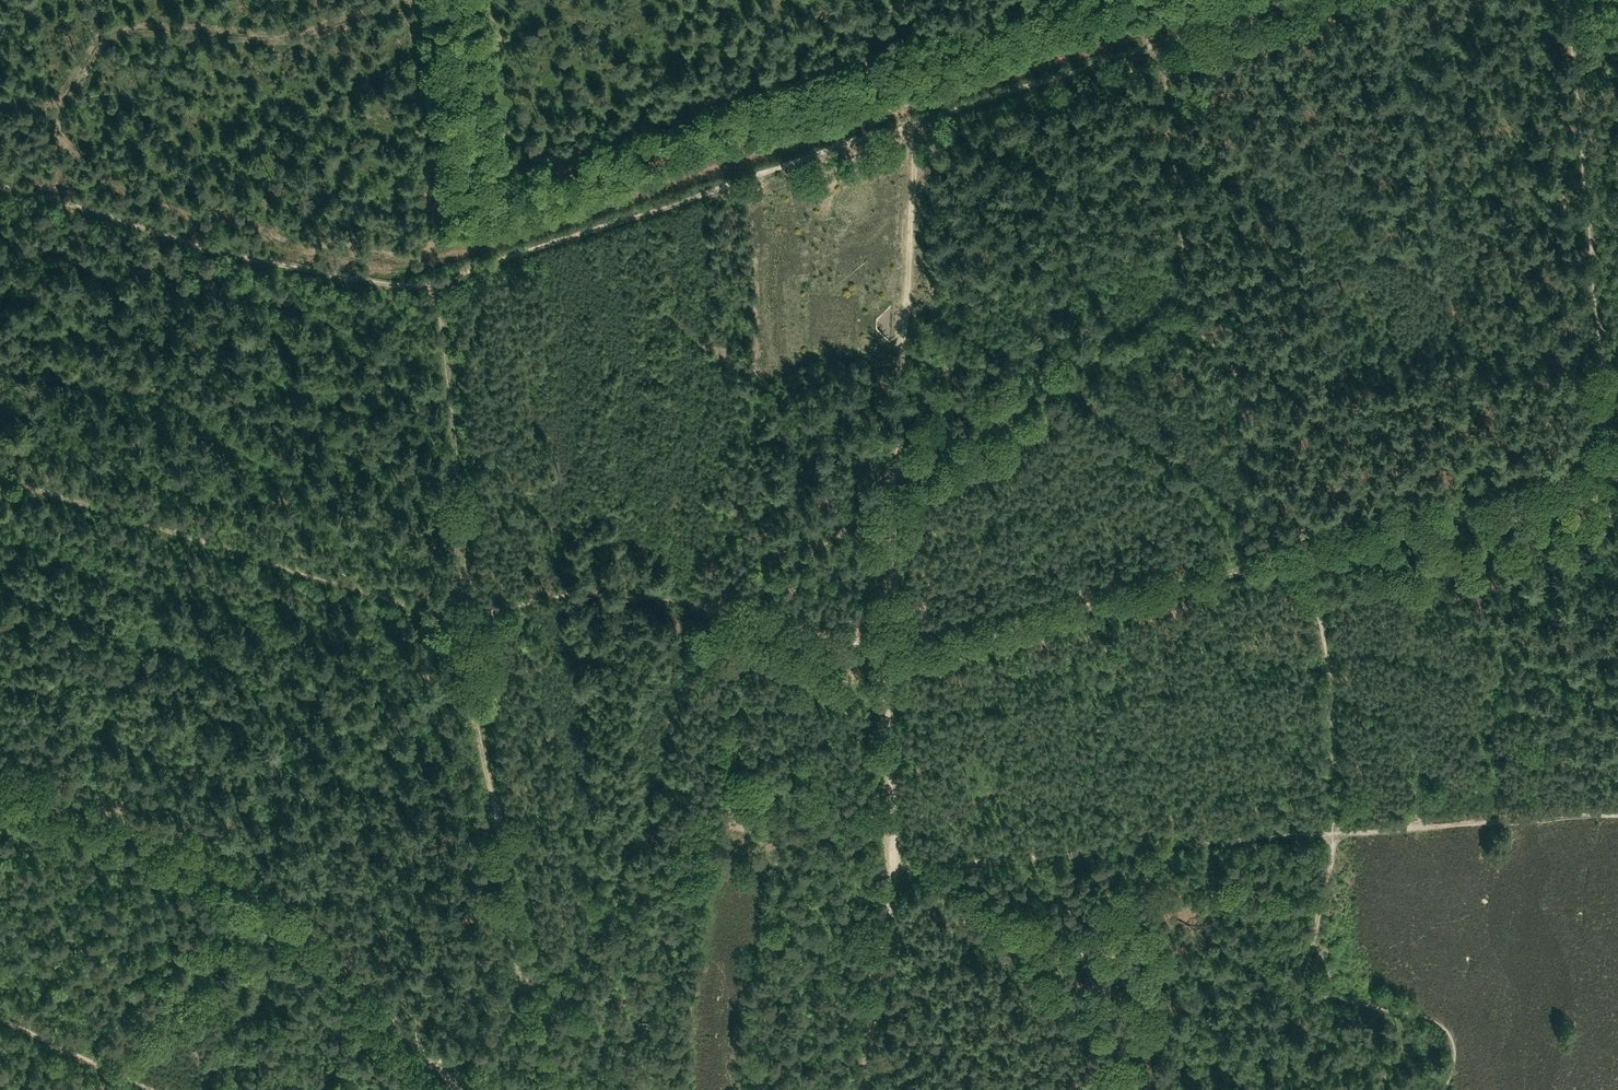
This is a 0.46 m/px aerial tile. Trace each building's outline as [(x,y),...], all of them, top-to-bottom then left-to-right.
[(901,190),(909,191),(910,183),(902,183),(901,190)]
